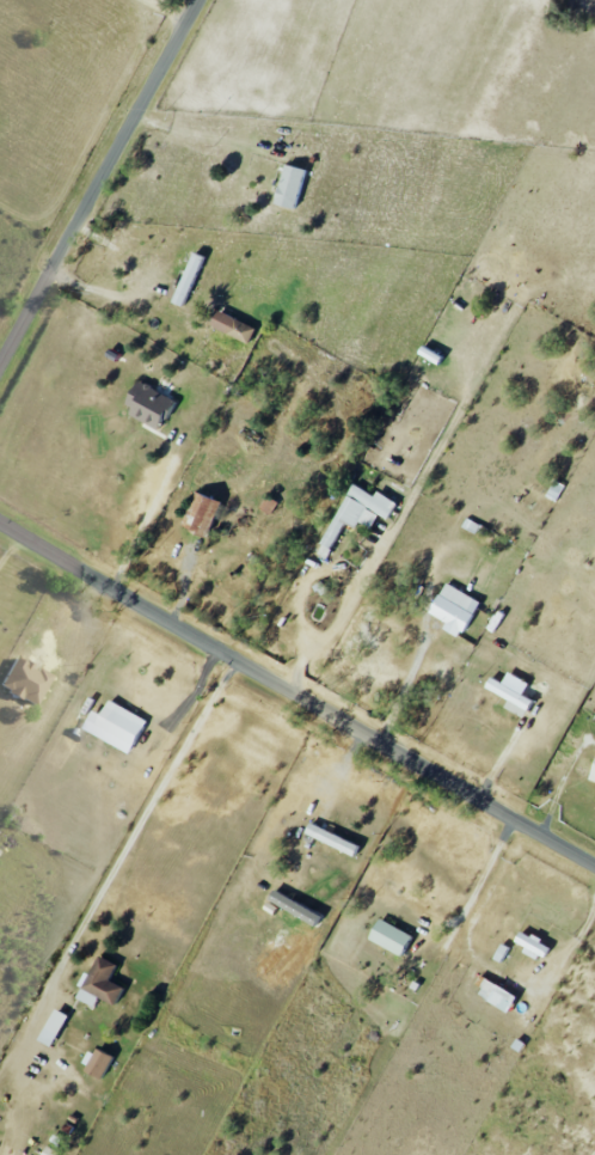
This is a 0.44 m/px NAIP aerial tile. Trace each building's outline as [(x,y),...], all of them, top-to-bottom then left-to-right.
[(296,209),(306,170),(285,164),(275,204),(296,209)] [(172,301),(183,306),(206,257),(195,252),(172,301)] [(249,344),(257,328),(218,309),(210,325),(249,344)] [(124,412),(160,429),(174,398),(138,382),(124,412)] [(389,518),(397,501),(377,492),(375,495),(352,483),(323,544),(332,549),(345,522),(358,528),(367,508),(389,518)] [(222,502),(197,491),(183,524),(207,535),(222,502)] [(429,612),(447,621),(443,629),(462,638),(481,601),(445,582),(429,612)] [(50,675),(13,657),(0,682),(0,688),(34,706),(50,675)] [(505,707),(524,717),(533,700),(491,677),(485,687),(509,700),(505,707)] [(130,753),(146,718),(107,700),(91,735),(130,753)] [(360,846),(310,822),(305,833),(356,857),(360,846)] [(368,938),(402,956),(413,935),(380,918),(368,938)] [(551,946),(520,930),(515,940),(526,946),(523,951),(536,958),(538,954),(545,957),(551,946)] [(502,962),(509,947),(501,943),(493,958),(502,962)] [(78,998),(95,1006),(99,997),(115,1004),(123,986),(110,980),(117,964),(98,954),(78,998)] [(508,1010),(517,996),(480,974),(472,989),(508,1010)] [(52,1046),(68,1015),(55,1008),(39,1039),(52,1046)] [(113,1056),(96,1048),(85,1070),(102,1078),(113,1056)] [(60,1151),(47,1145),(42,1154),(58,1154),(60,1151)]
